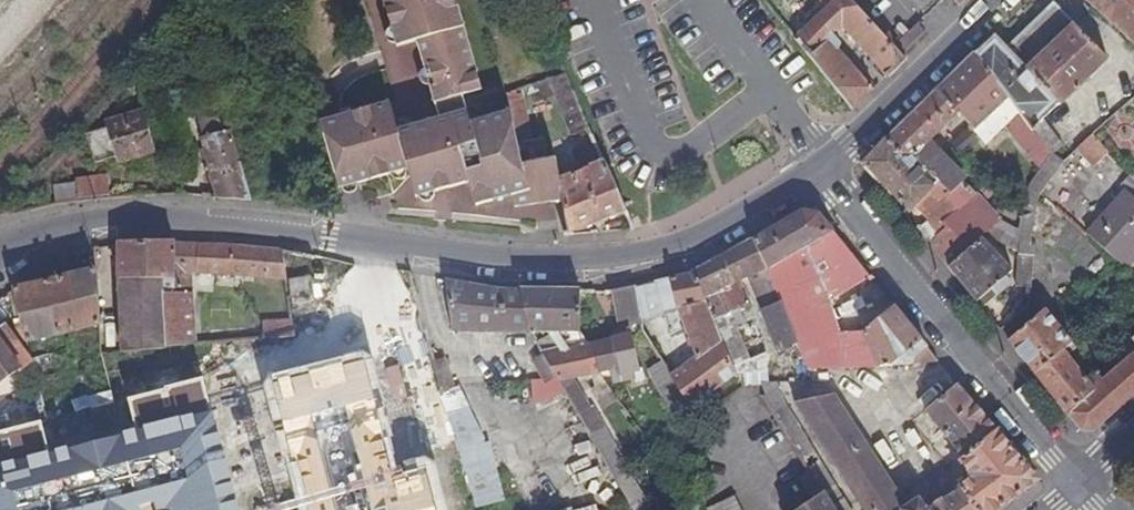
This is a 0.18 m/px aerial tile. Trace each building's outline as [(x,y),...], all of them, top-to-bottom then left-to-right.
[(464,106),(461,93),(479,87),(453,0),(379,0),(386,24),(392,43),(397,42),(412,37),(432,102),(436,115),(412,123),(395,129),(388,101),(337,116),(317,122),(311,124),(336,214),(337,214),(338,196),(338,188),(355,183),(406,167),(415,196),(446,187),(468,180),(475,205),(511,194),(515,208),(563,202),(558,180),(553,154),(541,156),(518,159),(508,108),(468,119),(464,106)] [(784,0),(765,0),(794,36),(806,25),(784,0)] [(806,25),(794,36),(853,108),(872,89),(831,37),(840,29),(886,76),(906,57),(902,53),(894,45),(850,0),(833,0),(806,25)] [(1133,41),(1133,0),(1089,0),(1133,41)] [(1057,152),(1068,142),(1047,119),(1110,60),(1055,4),(1008,49),(995,35),(974,56),(1007,98),(1057,152)] [(926,29),(919,21),(894,45),(902,53),(915,40),(926,29)] [(975,129),(1007,98),(974,56),(972,53),(932,93),(865,162),(902,208),(907,214),(934,187),(947,199),(962,185),(929,143),(960,112),(975,129)] [(585,123),(561,68),(525,83),(532,101),(552,92),(569,130),(585,123)] [(518,159),(541,156),(538,139),(529,139),(519,85),(505,91),(508,108),(518,159)] [(139,111),(102,123),(117,167),(154,155),(139,111)] [(191,142),(210,200),(247,204),(218,116),(190,125),(195,141),(191,142)] [(563,202),(569,233),(623,210),(590,135),(581,138),(585,147),(576,151),(584,168),(558,180),(563,202)] [(1127,186),(1133,179),(1133,167),(1112,146),(1099,160),(1127,186)] [(76,204),(107,200),(106,177),(72,182),(73,186),(76,204)] [(192,198),(193,183),(177,182),(177,196),(192,198)] [(1092,231),(1129,266),(1133,261),(1133,185),(1092,231)] [(73,186),(51,191),(55,209),(76,204),(73,186)] [(994,189),(984,198),(988,203),(998,193),(994,189)] [(929,246),(947,267),(986,237),(995,230),(998,227),(967,191),(945,208),(958,224),(929,246)] [(767,229),(752,238),(767,265),(800,339),(808,355),(828,340),(816,313),(870,272),(849,246),(821,212),(804,207),(767,229)] [(1021,249),(1021,237),(1012,238),(998,227),(995,230),(1005,241),(1020,257),(1021,249)] [(1030,249),(1031,227),(1022,227),(1021,237),(1021,249),(1030,249)] [(1013,271),(986,237),(947,267),(964,287),(982,308),(1013,282),(1007,275),(1013,271)] [(748,276),(782,348),(800,339),(767,265),(752,238),(715,259),(690,273),(744,368),(773,367),(771,350),(756,358),(732,315),(752,306),(741,281),(748,276)] [(177,297),(174,243),(149,242),(118,240),(120,296),(123,352),(151,349),(153,379),(170,377),(169,347),(166,299),(177,297)] [(177,297),(166,299),(169,347),(196,345),(190,275),(287,281),(286,277),(282,253),(250,248),(239,247),(218,245),(186,243),(174,243),(177,297)] [(318,258),(308,257),(311,274),(316,304),(291,308),(293,322),(295,335),(329,330),(318,258)] [(1021,260),(1018,289),(1031,290),(1034,262),(1021,260)] [(50,282),(12,291),(26,343),(99,326),(94,272),(50,282)] [(744,368),(690,273),(661,281),(714,391),(744,368)] [(316,304),(311,274),(286,277),(287,281),(291,308),(316,304)] [(447,280),(453,330),(526,331),(524,291),(497,290),(497,288),(475,285),(447,280)] [(401,285),(380,293),(389,315),(409,307),(401,285)] [(611,293),(616,326),(639,322),(634,288),(623,290),(611,293)] [(537,291),(524,291),(526,331),(528,332),(549,332),(559,349),(540,353),(555,379),(598,371),(596,368),(591,346),(582,332),(581,292),(537,291)] [(431,304),(430,294),(415,296),(417,306),(431,304)] [(911,323),(896,304),(867,328),(858,327),(844,327),(828,340),(808,355),(812,365),(860,361),(861,360),(879,358),(897,357),(941,360),(911,323)] [(1116,360),(1122,367),(1105,382),(1099,375),(1089,382),(1068,356),(1077,348),(1046,312),(1010,341),(1085,432),(1098,432),(1133,400),(1133,343),(1116,360)] [(293,322),(266,325),(267,338),(274,337),(295,335),(293,322)] [(18,375),(31,364),(3,324),(0,326),(0,382),(15,371),(18,375)] [(299,361),(295,335),(274,337),(277,363),(299,361)] [(639,374),(632,338),(591,346),(596,368),(598,371),(609,369),(612,385),(633,383),(634,388),(644,387),(642,374),(639,374)] [(790,355),(778,356),(780,367),(791,366),(790,355)] [(859,509),(777,384),(759,382),(766,392),(845,509),(858,509),(859,509)] [(1024,491),(1038,480),(961,385),(930,411),(968,459),(964,462),(974,474),(971,484),(934,508),(929,499),(922,503),(919,498),(901,509),(999,509),(1024,491)] [(900,495),(831,390),(792,386),(874,509),(901,509),(894,499),(900,495)] [(477,509),(507,501),(478,387),(448,395),(477,509)] [(776,497),(785,509),(845,509),(766,392),(754,402),(812,486),(802,493),(796,484),(776,497)] [(111,393),(72,402),(76,415),(115,406),(111,393)] [(17,397),(22,422),(37,420),(33,394),(17,397)] [(709,405),(704,398),(691,408),(693,412),(700,422),(709,405)] [(675,406),(683,419),(693,412),(691,408),(685,400),(675,406)] [(585,433),(599,425),(587,405),(573,412),(585,433)] [(138,497),(115,406),(76,415),(46,422),(0,433),(0,509),(59,509),(138,497)] [(342,407),(321,410),(326,444),(347,442),(342,407)] [(700,422),(693,412),(683,429),(693,439),(700,422)] [(624,470),(599,425),(585,433),(616,488),(623,483),(618,474),(624,470)] [(737,495),(710,508),(711,509),(744,509),(737,495)] [(138,497),(59,509),(142,509),(138,497)]
